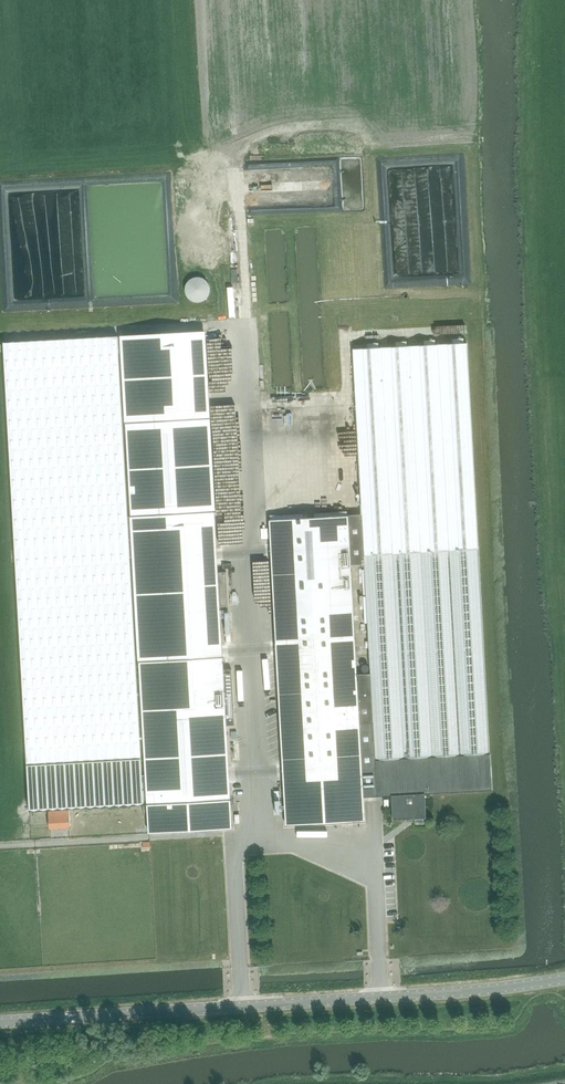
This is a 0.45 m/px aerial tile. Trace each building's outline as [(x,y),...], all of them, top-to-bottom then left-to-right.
[(122,336),(127,423),(209,418),(204,331),(122,336)] [(68,809),(148,804),(144,736),(140,662),(137,605),(133,528),(132,516),(128,517),(122,411),(118,336),(65,339),(4,343),(12,484),(21,653),(30,811),(50,810),(68,809)] [(397,347),(379,348),(379,343),(368,343),(368,348),(353,349),(362,515),(270,520),(286,826),(364,821),(363,797),(392,796),(393,820),(427,818),(425,794),(493,790),(478,549),(467,343),(407,346),(407,341),(396,342),(397,347)] [(132,516),(133,528),(215,523),(209,418),(127,423),(132,516)] [(328,440),(329,488),(322,488),(322,493),(356,493),(355,440),(328,440)] [(133,528),(148,804),(230,800),(215,523),(133,528)] [(148,804),(150,833),(232,829),(230,800),(148,804)] [(68,809),(50,810),(51,825),(69,824),(68,809)]
